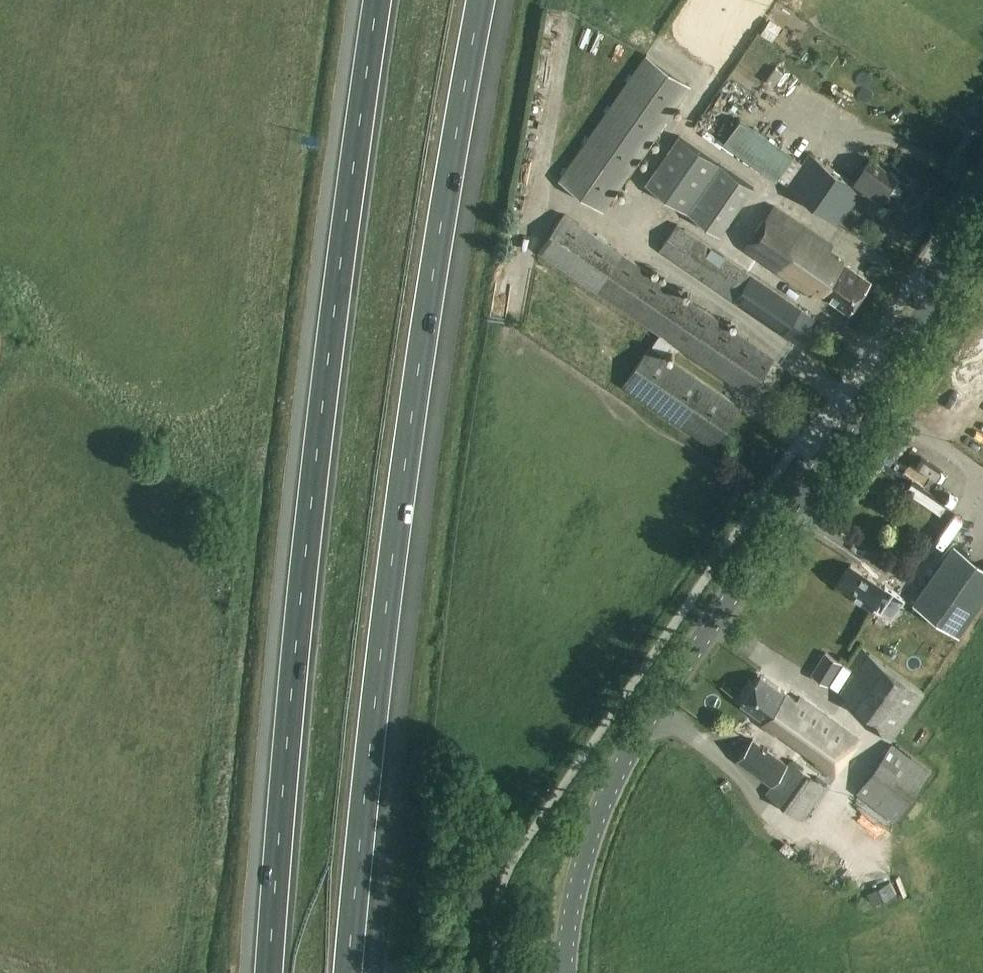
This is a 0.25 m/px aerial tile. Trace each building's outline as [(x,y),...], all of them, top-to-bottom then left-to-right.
[(765,39),(781,44),(787,27),(772,21),(765,39)] [(551,37),(550,51),(562,53),(563,38),(551,37)] [(559,181),(603,212),(691,86),(647,55),(559,181)] [(740,119),(724,142),(777,180),(794,157),(740,119)] [(645,182),(722,234),(755,185),(679,133),(645,182)] [(865,204),(884,218),(909,183),(889,169),(888,171),(870,159),(854,183),(811,153),(788,185),(840,222),(863,190),(871,195),(865,204)] [(775,206),(745,248),(819,300),(823,294),(849,312),(872,280),(829,253),(834,247),(775,206)] [(751,393),(776,355),(566,212),(540,250),(648,324),(751,393)] [(798,341),(815,316),(678,223),(661,248),(798,341)] [(664,355),(673,342),(661,333),(651,347),(664,355)] [(650,346),(623,386),(712,447),(739,407),(650,346)] [(966,626),(982,602),(982,565),(954,544),(913,603),(960,636),(966,626)] [(850,566),(836,586),(871,609),(885,589),(850,566)] [(828,685),(841,663),(826,653),(812,675),(828,685)] [(841,693),(878,720),(898,734),(926,694),(869,653),(841,693)] [(742,704),(757,715),(752,721),(761,727),(739,762),(773,787),(768,793),(803,818),(860,739),(801,697),(798,701),(763,676),(742,704)] [(893,742),(857,793),(897,822),(933,771),(893,742)] [(874,906),(897,894),(890,882),(867,893),(874,906)]
